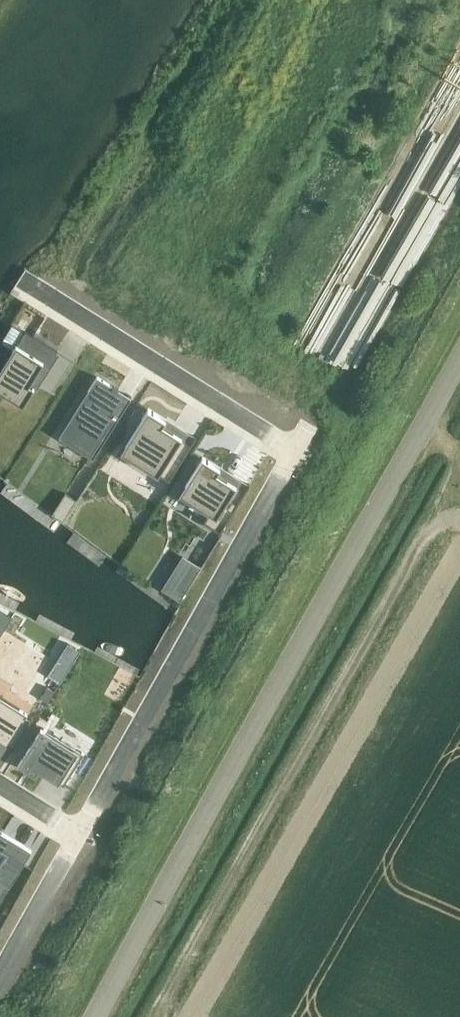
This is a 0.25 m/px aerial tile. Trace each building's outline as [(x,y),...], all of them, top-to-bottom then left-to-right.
[(427,127),(450,85),(441,80),(417,122),(427,127)] [(25,330),(16,343),(15,343),(0,367),(0,390),(22,404),(34,386),(29,383),(42,362),(46,365),(48,363),(55,351),(56,352),(57,351),(25,330)] [(88,457),(91,459),(131,396),(128,394),(127,395),(118,389),(118,388),(113,385),(112,386),(97,376),(87,390),(91,393),(80,411),(80,412),(64,438),(89,454),(88,457)] [(121,450),(120,451),(158,474),(158,473),(169,479),(196,436),(195,435),(190,442),(173,431),(162,424),(165,419),(164,418),(147,408),(121,450)] [(180,492),(179,493),(208,511),(206,515),(203,520),(220,531),(249,484),(248,483),(244,490),(217,473),(220,467),(219,467),(202,456),(180,492)] [(65,493),(52,514),(62,520),(75,499),(65,493)] [(182,557),(162,590),(179,600),(201,567),(199,565),(198,567),(182,557)] [(11,747),(10,748),(12,749),(31,719),(29,717),(29,718),(26,716),(27,714),(0,697),(0,740),(11,747)] [(40,725),(17,762),(35,773),(38,768),(63,784),(83,753),(40,725)] [(1,879),(8,884),(28,852),(0,835),(0,881),(1,879)]
